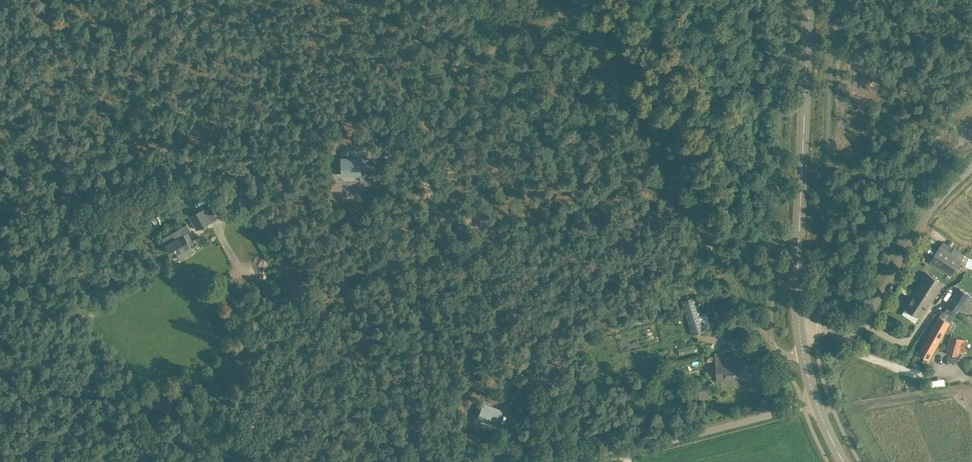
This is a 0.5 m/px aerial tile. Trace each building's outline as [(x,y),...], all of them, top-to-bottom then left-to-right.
[(341,158),(341,174),(360,173),(359,157),(348,157),(347,157),(347,152),(341,152),(341,158)] [(902,195),(908,200),(916,189),(909,184),(902,195)] [(209,222),(201,208),(188,215),(196,229),(209,222)] [(174,249),(176,253),(189,246),(182,235),(190,230),(186,223),(161,237),(169,252),(174,249)] [(930,262),(952,276),(962,260),(939,246),(930,262)] [(249,262),(252,267),(263,261),(261,256),(249,262)] [(927,272),(916,289),(932,299),(943,282),(927,272)] [(940,315),(939,315),(918,353),(929,359),(954,315),(957,312),(958,312),(961,307),(969,313),(971,308),(971,296),(959,288),(948,305),(944,312),(942,310),(940,315)] [(932,299),(916,289),(904,306),(921,317),(932,299)] [(694,296),(681,301),(685,314),(692,333),(705,329),(703,320),(694,296)] [(80,310),(84,320),(100,314),(96,304),(80,310)] [(946,352),(958,355),(960,351),(964,352),(965,349),(968,340),(951,335),(946,352)] [(715,353),(717,369),(717,379),(742,377),(742,375),(756,378),(759,363),(744,360),(744,362),(734,363),(734,361),(727,362),(726,356),(724,356),(723,352),(715,353)] [(707,385),(691,387),(692,394),(700,393),(701,398),(709,397),(707,385)] [(479,414),(498,421),(502,410),(483,402),(479,414)]
